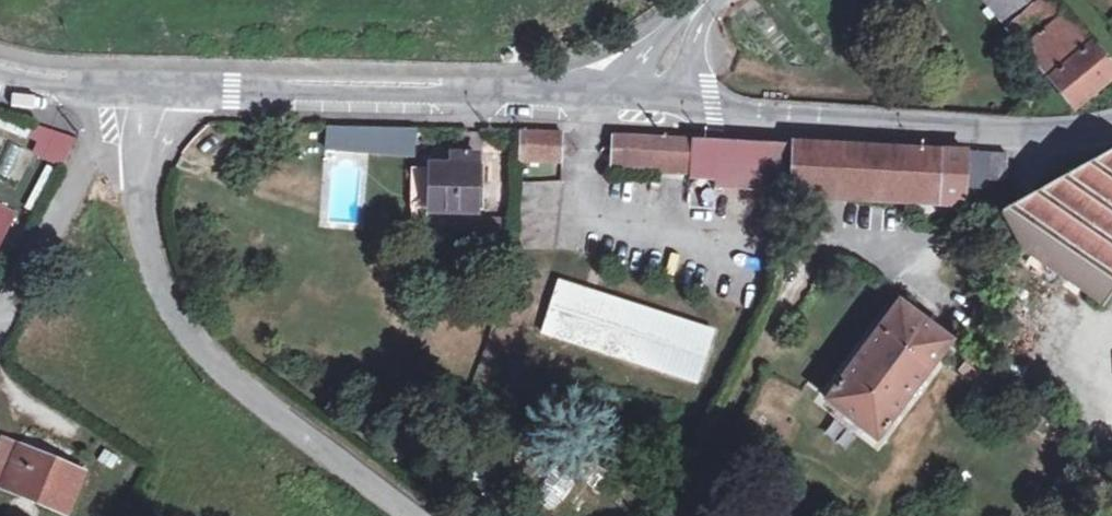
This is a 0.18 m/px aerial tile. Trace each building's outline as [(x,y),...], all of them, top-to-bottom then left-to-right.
[(1042,0),(966,0),(1003,38),(1042,0)] [(1044,0),(1042,0),(1003,38),(1073,109),(1111,76),(1044,0)] [(38,127),(28,156),(66,169),(76,139),(38,127)] [(358,132),(358,146),(384,146),(384,133),(358,132)] [(518,137),(516,169),(558,170),(558,138),(518,137)] [(694,143),(613,140),(612,174),(693,177),(694,143)] [(694,143),(693,177),(693,182),(718,183),(718,178),(719,144),(694,143)] [(719,144),(718,178),(777,181),(778,173),(790,173),(792,147),(719,144)] [(790,173),(790,181),(789,195),(963,204),(963,193),(986,193),(986,185),(1001,185),(1002,154),(792,147),(790,173)] [(1010,154),(1002,154),(1001,185),(1001,187),(1008,187),(1010,154)] [(1102,157),(1001,214),(994,220),(1018,263),(1099,314),(1111,295),(1111,156),(1102,157)] [(475,160),(452,159),(451,170),(429,170),(426,214),(471,217),(475,160)] [(778,173),(777,181),(790,181),(790,173),(778,173)] [(14,213),(0,206),(0,239),(14,213)] [(539,334),(696,380),(710,331),(552,284),(539,334)] [(950,343),(900,303),(863,353),(827,401),(877,440),(950,343)] [(960,377),(984,391),(992,377),(968,363),(960,377)] [(19,452),(2,495),(61,515),(78,474),(19,452)]
